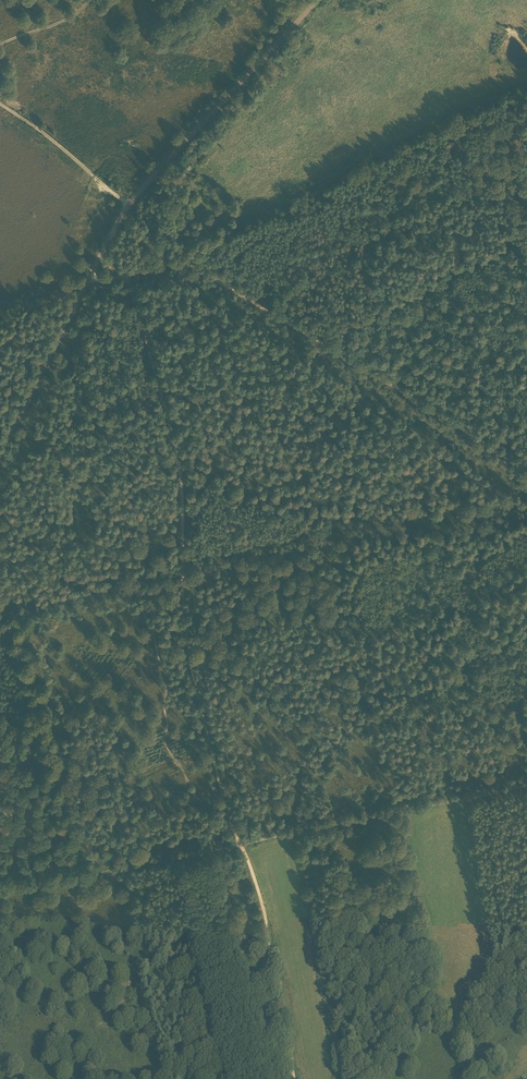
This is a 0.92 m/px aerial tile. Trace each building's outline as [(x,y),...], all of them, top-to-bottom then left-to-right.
[(196,136),(191,141),(195,145),(200,141),(196,136)]
